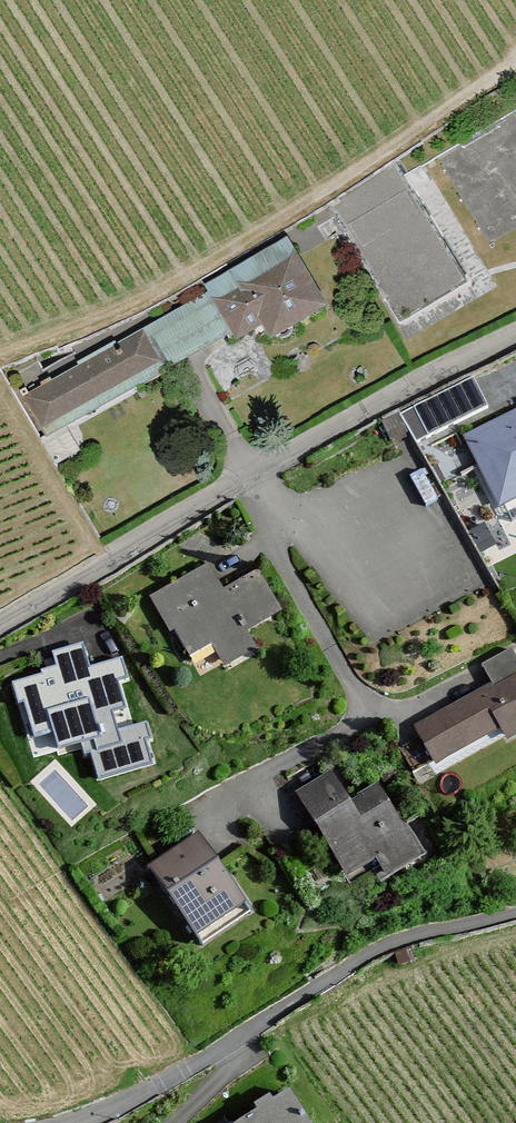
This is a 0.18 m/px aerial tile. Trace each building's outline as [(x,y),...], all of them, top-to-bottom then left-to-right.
[(333,214),(403,328),(470,286),(400,172),(333,214)] [(26,397),(49,436),(227,331),(232,339),(262,321),(271,335),(326,303),(287,237),(206,285),(209,291),(26,397)] [(465,440),(502,514),(515,507),(515,414),(465,440)] [(208,564),(152,597),(201,679),(224,665),(230,674),(259,657),(247,636),(282,615),(256,572),(225,591),(208,564)] [(55,676),(17,687),(38,759),(71,749),(76,767),(103,759),(110,783),(160,768),(147,725),(131,730),(120,689),(134,685),(126,659),(90,670),(84,647),(50,657),(55,676)] [(416,731),(440,773),(515,732),(515,676),(416,731)] [(330,772),(294,796),(351,882),(376,865),(387,882),(425,858),(378,787),(351,804),(330,772)] [(197,840),(152,870),(209,956),(254,926),(197,840)] [(414,954),(400,958),(402,967),(417,963),(414,954)] [(253,1122),(308,1122),(293,1098),(253,1122)]
